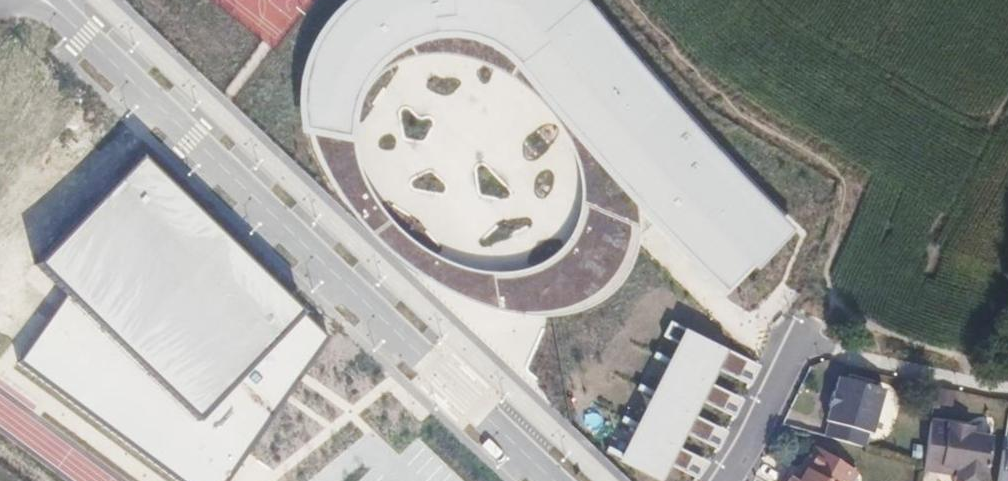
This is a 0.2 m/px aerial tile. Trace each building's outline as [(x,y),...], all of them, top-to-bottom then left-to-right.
[(794,228),(612,39),(582,0),(347,0),(344,2),(322,29),(308,52),(301,82),(303,119),(304,130),(349,133),(350,108),(359,83),(372,64),(393,42),(417,33),(439,26),(464,27),(481,33),(502,47),(573,141),(635,205),(726,292),(794,228)] [(359,177),(349,133),(304,130),(332,187),(356,225),(391,262),(436,285),(451,293),(462,296),(499,306),(493,278),(466,272),(448,267),(409,241),(380,213),(359,177)] [(579,164),(585,201),(635,223),(636,211),(635,205),(573,141),(579,164)] [(296,309),(140,158),(40,262),(67,297),(147,373),(198,420),(296,309)] [(635,223),(585,201),(580,231),(573,247),(543,269),(516,279),(493,278),(499,306),(526,311),(554,313),(586,307),(611,290),(628,270),(636,245),(635,223)] [(67,297),(22,360),(187,480),(231,480),(232,479),(245,459),(299,376),(326,334),(296,309),(198,420),(147,373),(67,297)] [(623,464),(662,480),(665,480),(725,351),(674,326),(663,340),(679,346),(623,464)] [(832,390),(831,390),(827,404),(828,405),(824,420),(827,420),(822,435),(861,446),(865,432),(869,433),(881,389),(836,376),(832,390)] [(928,421),(922,463),(921,469),(938,473),(939,467),(954,469),(953,475),(952,480),(981,480),(988,439),(968,435),(969,428),(928,421)] [(999,452),(1007,453),(1007,439),(1001,438),(999,452)] [(855,478),(854,473),(818,451),(813,452),(805,466),(806,472),(800,480),(853,480),(855,478)] [(999,452),(994,480),(1007,480),(1007,453),(999,452)] [(805,466),(796,480),(800,480),(806,472),(805,466)] [(954,469),(939,467),(938,473),(953,475),(954,469)]
